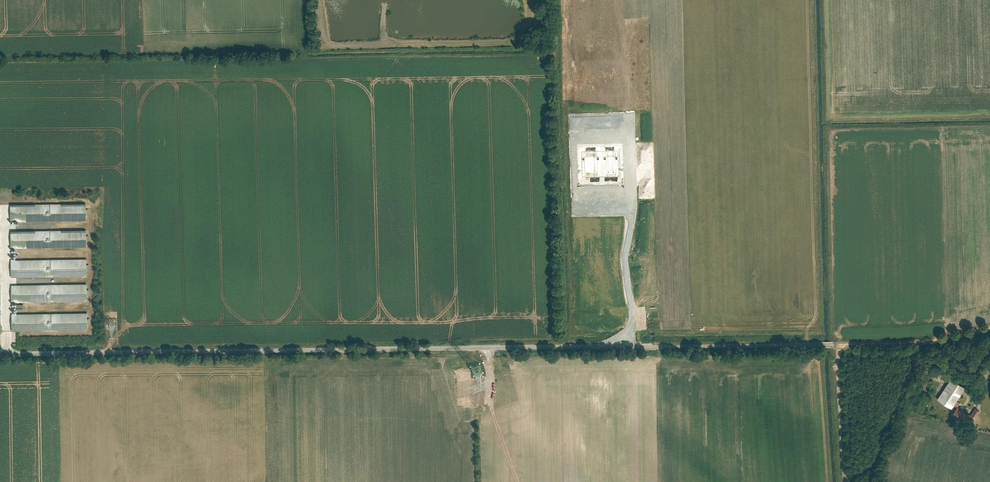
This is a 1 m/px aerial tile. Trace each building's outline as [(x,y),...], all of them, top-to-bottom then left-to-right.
[(12,221),(88,220),(88,203),(12,204),(12,221)] [(88,229),(13,230),(13,247),(88,247),(88,229)] [(89,276),(88,258),(13,260),(13,276),(36,276),(36,272),(41,272),(41,268),(77,268),(77,276),(89,276)] [(88,300),(88,284),(13,284),(13,301),(46,301),(46,293),(69,293),(69,294),(71,294),(71,298),(66,298),(66,300),(88,300)] [(89,328),(89,313),(13,313),(14,330),(44,330),(44,324),(47,324),(47,322),(70,322),(70,328),(89,328)] [(951,378),(938,398),(952,408),(955,404),(958,400),(966,388),(951,378)] [(964,411),(957,406),(952,414),(958,419),(964,411)] [(981,411),(976,407),(972,414),(977,417),(981,411)]
